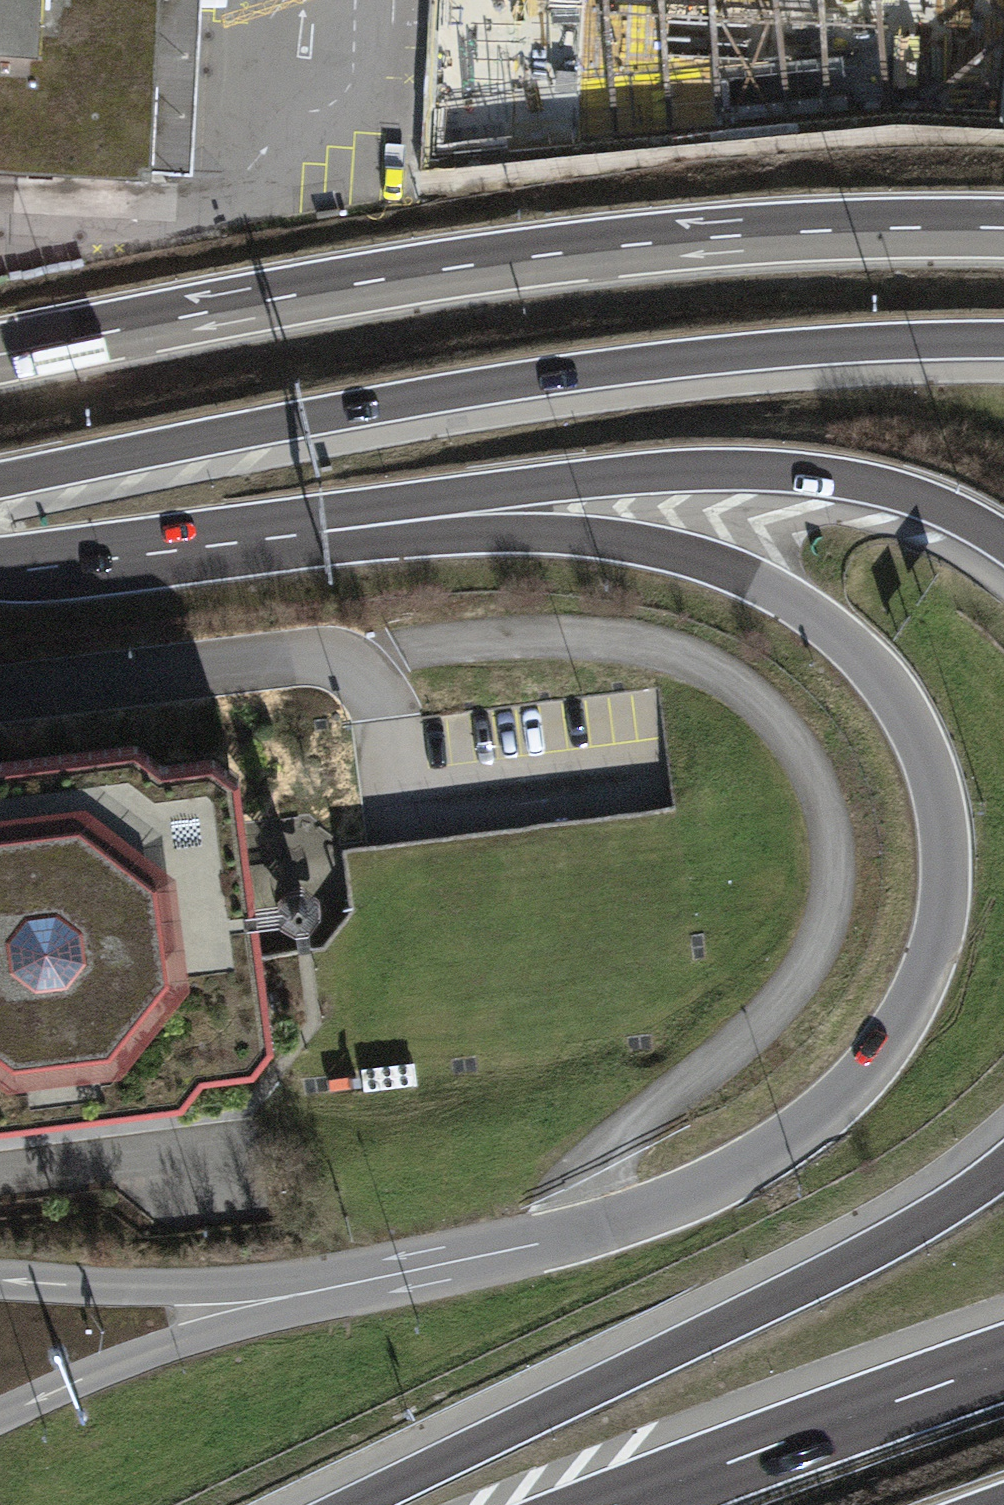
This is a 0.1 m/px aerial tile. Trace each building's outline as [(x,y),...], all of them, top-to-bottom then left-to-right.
[(149,158),(157,0),(0,0),(0,150),(149,158)] [(149,158),(149,165),(192,167),(201,0),(157,0),(149,158)] [(896,0),(517,0),(511,150),(941,167),(946,41),(895,39),(896,0)] [(205,1107),(201,1078),(279,1069),(239,752),(158,762),(155,739),(0,759),(0,1133),(205,1107)]
